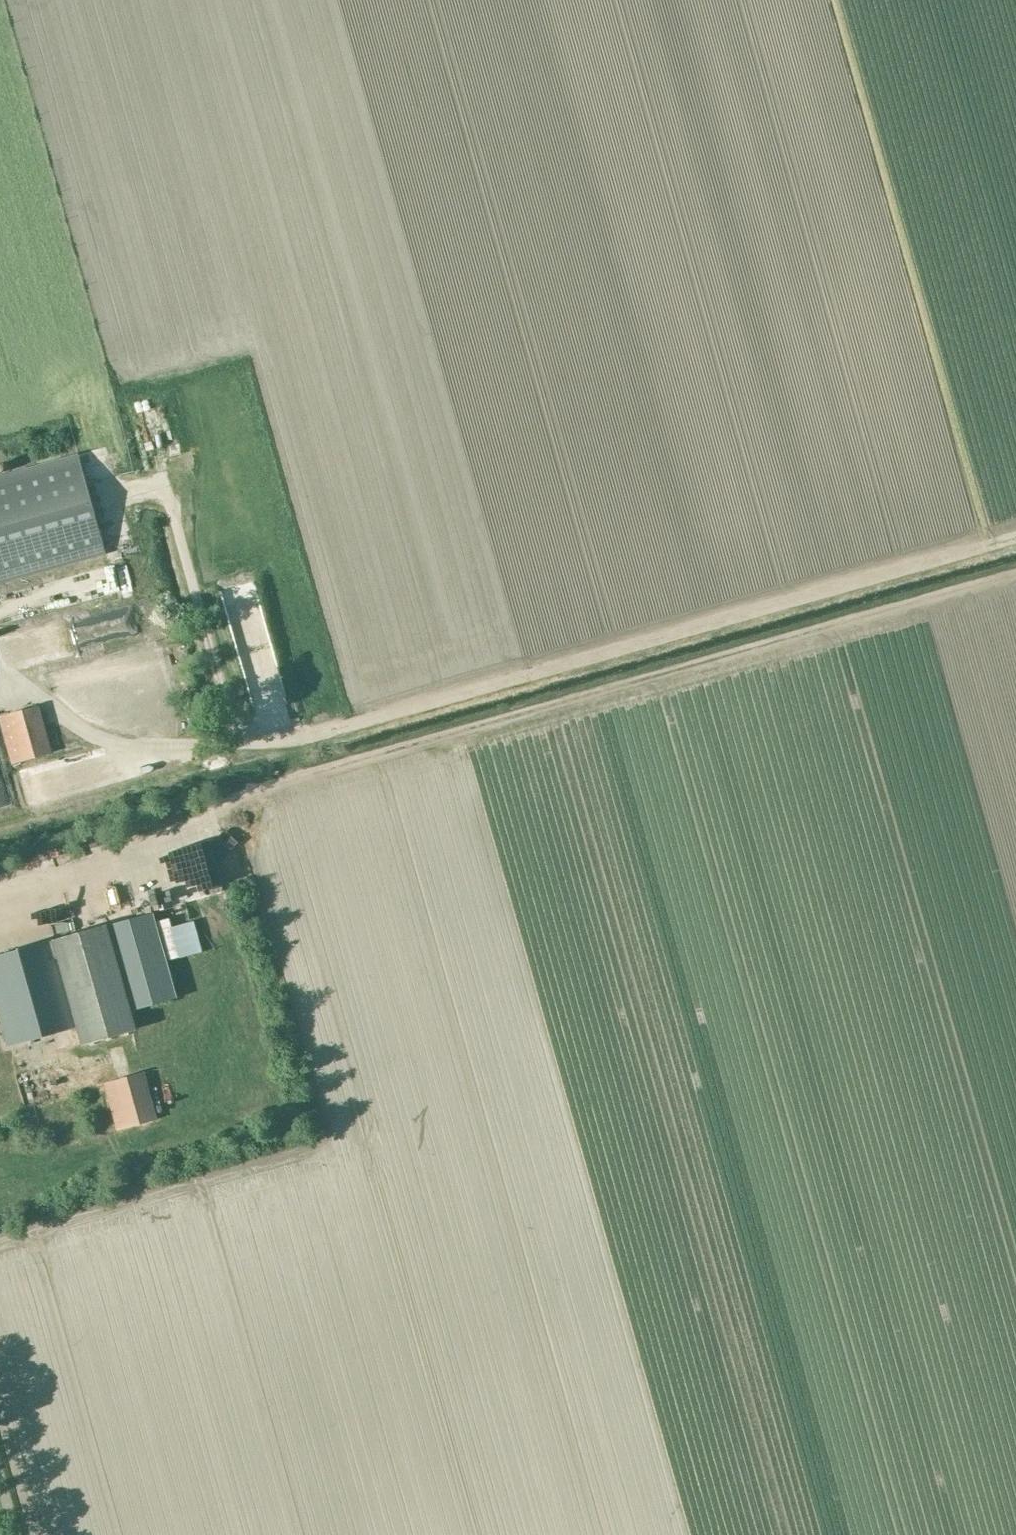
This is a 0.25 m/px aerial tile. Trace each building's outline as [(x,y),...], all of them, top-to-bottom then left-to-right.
[(105,554),(77,454),(0,475),(0,583),(105,554)] [(51,753),(38,705),(0,715),(0,726),(10,764),(51,753)] [(128,1010),(129,1010),(175,997),(152,913),(104,926),(128,1010)] [(129,1010),(128,1010),(104,926),(51,941),(0,955),(0,1022),(7,1045),(76,1025),(81,1043),(134,1027),(129,1010)] [(116,1130),(156,1119),(143,1072),(103,1083),(116,1130)]
